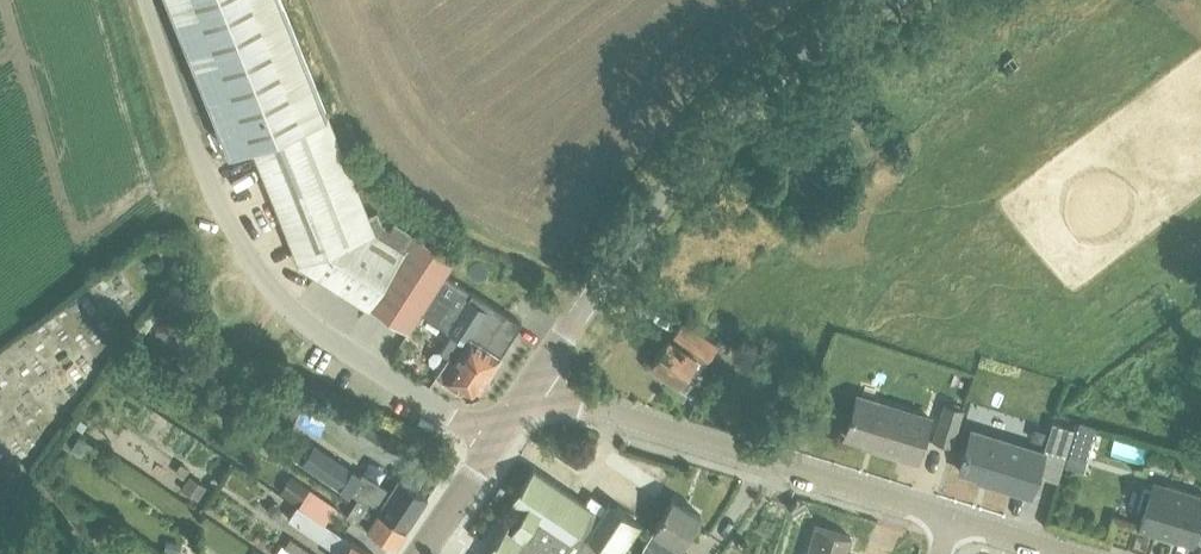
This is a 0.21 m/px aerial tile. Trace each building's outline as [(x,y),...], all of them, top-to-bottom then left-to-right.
[(456,280),(444,272),(454,257),(396,219),(390,227),(378,219),(374,209),(365,213),(280,0),(169,0),(228,147),(250,139),(299,262),(409,333),(421,314),(429,319),(456,280)] [(821,147),(812,156),(820,164),(829,155),(821,147)] [(456,280),(429,319),(431,320),(436,311),(445,317),(439,325),(456,336),(445,354),(448,356),(436,375),(466,395),(480,392),(479,389),(522,322),(456,280)] [(684,322),(672,340),(669,339),(652,364),(688,388),(705,363),(718,345),(684,322)] [(750,353),(743,360),(752,371),(760,364),(750,353)] [(308,401),(283,388),(270,413),(295,426),(308,401)] [(919,462),(932,417),(859,394),(847,434),(882,445),(880,450),(919,462)] [(954,445),(966,408),(947,402),(935,439),(954,445)] [(81,419),(76,426),(83,431),(88,423),(81,419)] [(1080,422),(1066,466),(1084,471),(1098,428),(1080,422)] [(1053,423),(1045,451),(1066,457),(1074,430),(1053,423)] [(1032,495),(1045,451),(973,429),(961,469),(995,479),(994,483),(1032,495)] [(71,448),(87,458),(95,446),(80,435),(71,448)] [(363,501),(408,530),(430,498),(401,478),(393,490),(365,472),(362,476),(308,440),(296,458),(350,494),(351,492),(363,500),(363,501)] [(447,472),(460,453),(449,445),(436,465),(447,472)] [(181,464),(176,470),(184,476),(189,469),(181,464)] [(641,523),(609,502),(594,524),(586,519),(593,508),(534,469),(513,500),(525,509),(512,530),(506,526),(491,548),(494,550),(492,553),(620,553),(641,523)] [(198,499),(207,485),(190,474),(181,488),(198,499)] [(293,476),(281,493),(326,523),(337,506),(293,476)] [(1144,510),(1140,524),(1170,533),(1169,536),(1195,544),(1200,524),(1200,494),(1154,479),(1151,489),(1146,488),(1140,509),(1144,510)] [(682,545),(683,546),(702,515),(673,498),(654,529),(643,548),(654,553),(677,553),(682,545)] [(408,530),(363,501),(353,516),(368,526),(397,546),(408,530)] [(298,505),(289,518),(342,553),(372,553),(298,505)] [(793,519),(788,533),(798,536),(802,522),(793,519)] [(807,553),(848,553),(853,537),(816,526),(807,553)] [(275,553),(313,553),(289,538),(285,545),(282,543),(275,553)] [(169,539),(165,551),(176,553),(179,553),(182,543),(169,539)]
